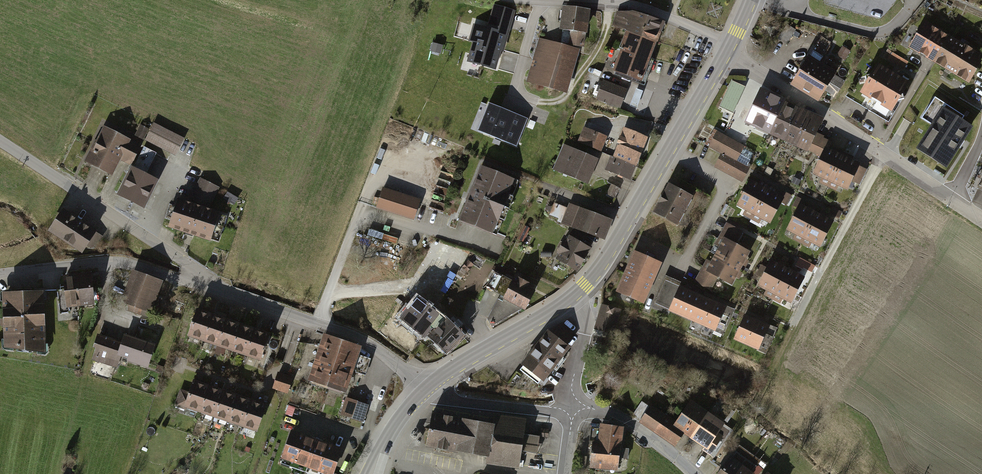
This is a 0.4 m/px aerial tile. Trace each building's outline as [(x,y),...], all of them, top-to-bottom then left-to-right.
[(474,44),(468,65),(497,73),(502,53),(504,53),(516,11),(494,5),(487,29),(474,25),(469,43),(474,44)] [(565,12),(562,35),(572,36),(571,48),(584,49),(588,14),(565,12)] [(658,31),(661,21),(634,12),(629,12),(626,20),(633,22),(658,31)] [(654,40),(658,31),(633,22),(626,20),(626,22),(632,24),(629,31),(630,32),(654,40)] [(911,46),(935,61),(950,38),(925,23),(911,46)] [(793,32),(786,27),(779,37),(787,42),(793,32)] [(648,57),(654,40),(630,32),(627,41),(624,40),(624,42),(622,42),(620,47),(622,48),(648,57)] [(821,36),(793,82),(819,99),(825,91),(835,74),(839,66),(822,56),(830,41),(821,36)] [(935,61),(968,81),(975,71),(976,64),(973,62),(977,54),(950,38),(935,61)] [(539,41),(527,83),(566,93),(578,52),(539,41)] [(842,45),(836,54),(844,59),(850,50),(842,45)] [(640,78),(648,57),(622,48),(621,50),(623,51),(617,70),(640,78)] [(909,62),(888,49),(882,60),(903,72),(909,62)] [(867,83),(862,91),(892,109),(897,100),(904,99),(902,92),(907,83),(877,66),(872,74),(865,76),(867,83)] [(845,80),(835,74),(825,91),(835,97),(845,80)] [(743,88),(731,82),(715,113),(726,119),(743,88)] [(602,83),(596,103),(618,110),(624,89),(602,83)] [(643,90),(636,88),(629,105),(636,107),(643,90)] [(786,102),(762,91),(745,126),(768,138),(786,102)] [(964,116),(935,97),(927,110),(933,113),(927,122),(933,126),(924,141),(930,145),(925,153),(945,166),(971,127),(961,121),(964,116)] [(799,109),(786,102),(768,138),(782,144),(799,109)] [(528,119),(489,103),(477,131),(516,146),(528,119)] [(811,115),(799,109),(782,144),(794,150),(811,115)] [(825,122),(811,115),(794,150),(807,157),(818,136),(825,122)] [(154,124),(146,140),(178,155),(185,139),(154,124)] [(120,157),(130,162),(139,144),(103,127),(86,161),(112,173),(120,157)] [(585,129),(578,143),(599,153),(606,139),(585,129)] [(627,131),(621,145),(641,155),(648,140),(627,131)] [(744,149),(716,134),(708,150),(722,157),(715,170),(741,184),(749,170),(736,164),(744,149)] [(832,143),(818,136),(807,157),(822,164),(828,151),(832,143)] [(621,145),(614,160),(635,169),(641,155),(621,145)] [(134,166),(149,171),(156,151),(141,146),(134,166)] [(563,149),(553,170),(586,186),(596,164),(563,149)] [(862,167),(828,151),(822,164),(814,179),(848,195),(862,167)] [(614,160),(608,174),(628,183),(635,169),(614,160)] [(159,179),(132,166),(117,195),(145,208),(159,179)] [(479,172),(457,223),(492,238),(515,187),(479,172)] [(220,189),(199,179),(191,196),(211,206),(220,189)] [(739,211),(754,219),(768,193),(752,185),(739,211)] [(670,189),(654,219),(676,231),(692,201),(670,189)] [(383,192),(376,211),(410,223),(417,204),(383,192)] [(754,219),(770,227),(783,202),(768,193),(754,219)] [(177,199),(169,224),(210,237),(218,212),(177,199)] [(47,229),(82,251),(87,245),(90,247),(94,250),(96,247),(103,236),(96,231),(97,229),(62,206),(47,229)] [(571,206),(564,225),(603,241),(611,221),(571,206)] [(787,236),(803,244),(816,217),(800,209),(787,236)] [(803,244),(820,252),(833,225),(816,217),(803,244)] [(722,246),(715,258),(739,270),(748,254),(734,247),(742,233),(727,225),(717,243),(722,246)] [(570,235),(563,246),(582,257),(589,246),(570,235)] [(563,246),(557,256),(575,268),(582,257),(563,246)] [(635,254),(619,291),(644,302),(660,266),(635,254)] [(707,260),(696,281),(710,289),(717,277),(731,284),(739,270),(715,258),(713,264),(707,260)] [(761,264),(755,278),(761,280),(767,266),(761,264)] [(758,294),(776,303),(790,275),(772,266),(758,294)] [(143,308),(151,311),(163,279),(133,268),(121,300),(127,303),(125,309),(140,315),(143,308)] [(80,305),(95,303),(91,270),(76,272),(80,305)] [(66,307),(80,305),(76,272),(62,274),(66,307)] [(776,303),(793,312),(807,284),(790,275),(776,303)] [(511,276),(501,295),(525,307),(534,288),(511,276)] [(4,346),(46,352),(43,288),(1,290),(4,346)] [(671,310),(692,319),(702,298),(680,288),(671,310)] [(447,317),(416,292),(394,316),(423,342),(447,317)] [(692,319),(715,330),(725,308),(702,298),(692,319)] [(187,334),(200,339),(209,313),(196,308),(187,334)] [(200,339),(215,344),(224,318),(209,313),(200,339)] [(734,338),(759,349),(770,324),(745,313),(734,338)] [(429,337),(444,351),(462,333),(447,317),(429,337)] [(215,344),(229,349),(238,323),(224,318),(215,344)] [(229,349),(245,354),(254,328),(238,323),(229,349)] [(547,328),(521,363),(543,380),(570,346),(567,343),(575,334),(562,323),(556,327),(552,332),(547,328)] [(245,354),(261,360),(270,334),(254,328),(245,354)] [(326,332),(320,348),(354,360),(360,344),(326,332)] [(116,367),(120,355),(123,348),(119,347),(121,341),(97,333),(93,346),(95,347),(91,359),(116,367)] [(123,348),(120,355),(127,358),(127,360),(148,367),(155,343),(124,333),(121,341),(119,347),(123,348)] [(320,348),(315,363),(349,375),(354,360),(320,348)] [(315,363),(310,379),(343,390),(349,375),(315,363)] [(294,376),(278,371),(272,388),(288,393),(294,376)] [(185,406),(198,411),(207,384),(194,380),(185,406)] [(198,411),(211,416),(221,389),(207,384),(198,411)] [(211,416),(224,421),(234,394),(221,389),(211,416)] [(224,421),(238,425),(247,399),(234,394),(224,421)] [(347,396),(341,414),(363,422),(370,404),(347,396)] [(238,425),(251,430),(261,403),(247,399),(238,425)] [(677,428),(681,423),(649,404),(639,421),(674,446),(683,433),(677,428)] [(683,433),(695,441),(708,422),(691,409),(681,423),(677,428),(683,433)] [(428,444),(486,455),(492,425),(433,414),(428,444)] [(695,441),(712,453),(725,434),(708,422),(695,441)] [(600,424),(598,442),(606,443),(619,445),(621,426),(600,424)] [(281,461),(306,470),(316,441),(291,433),(281,461)] [(319,473),(332,473),(340,449),(316,441),(306,470),(319,473)] [(598,442),(593,442),(590,465),(603,466),(606,443),(598,442)] [(619,445),(606,443),(603,466),(616,468),(619,445)] [(740,471),(732,465),(725,473),(738,473),(740,471)]
